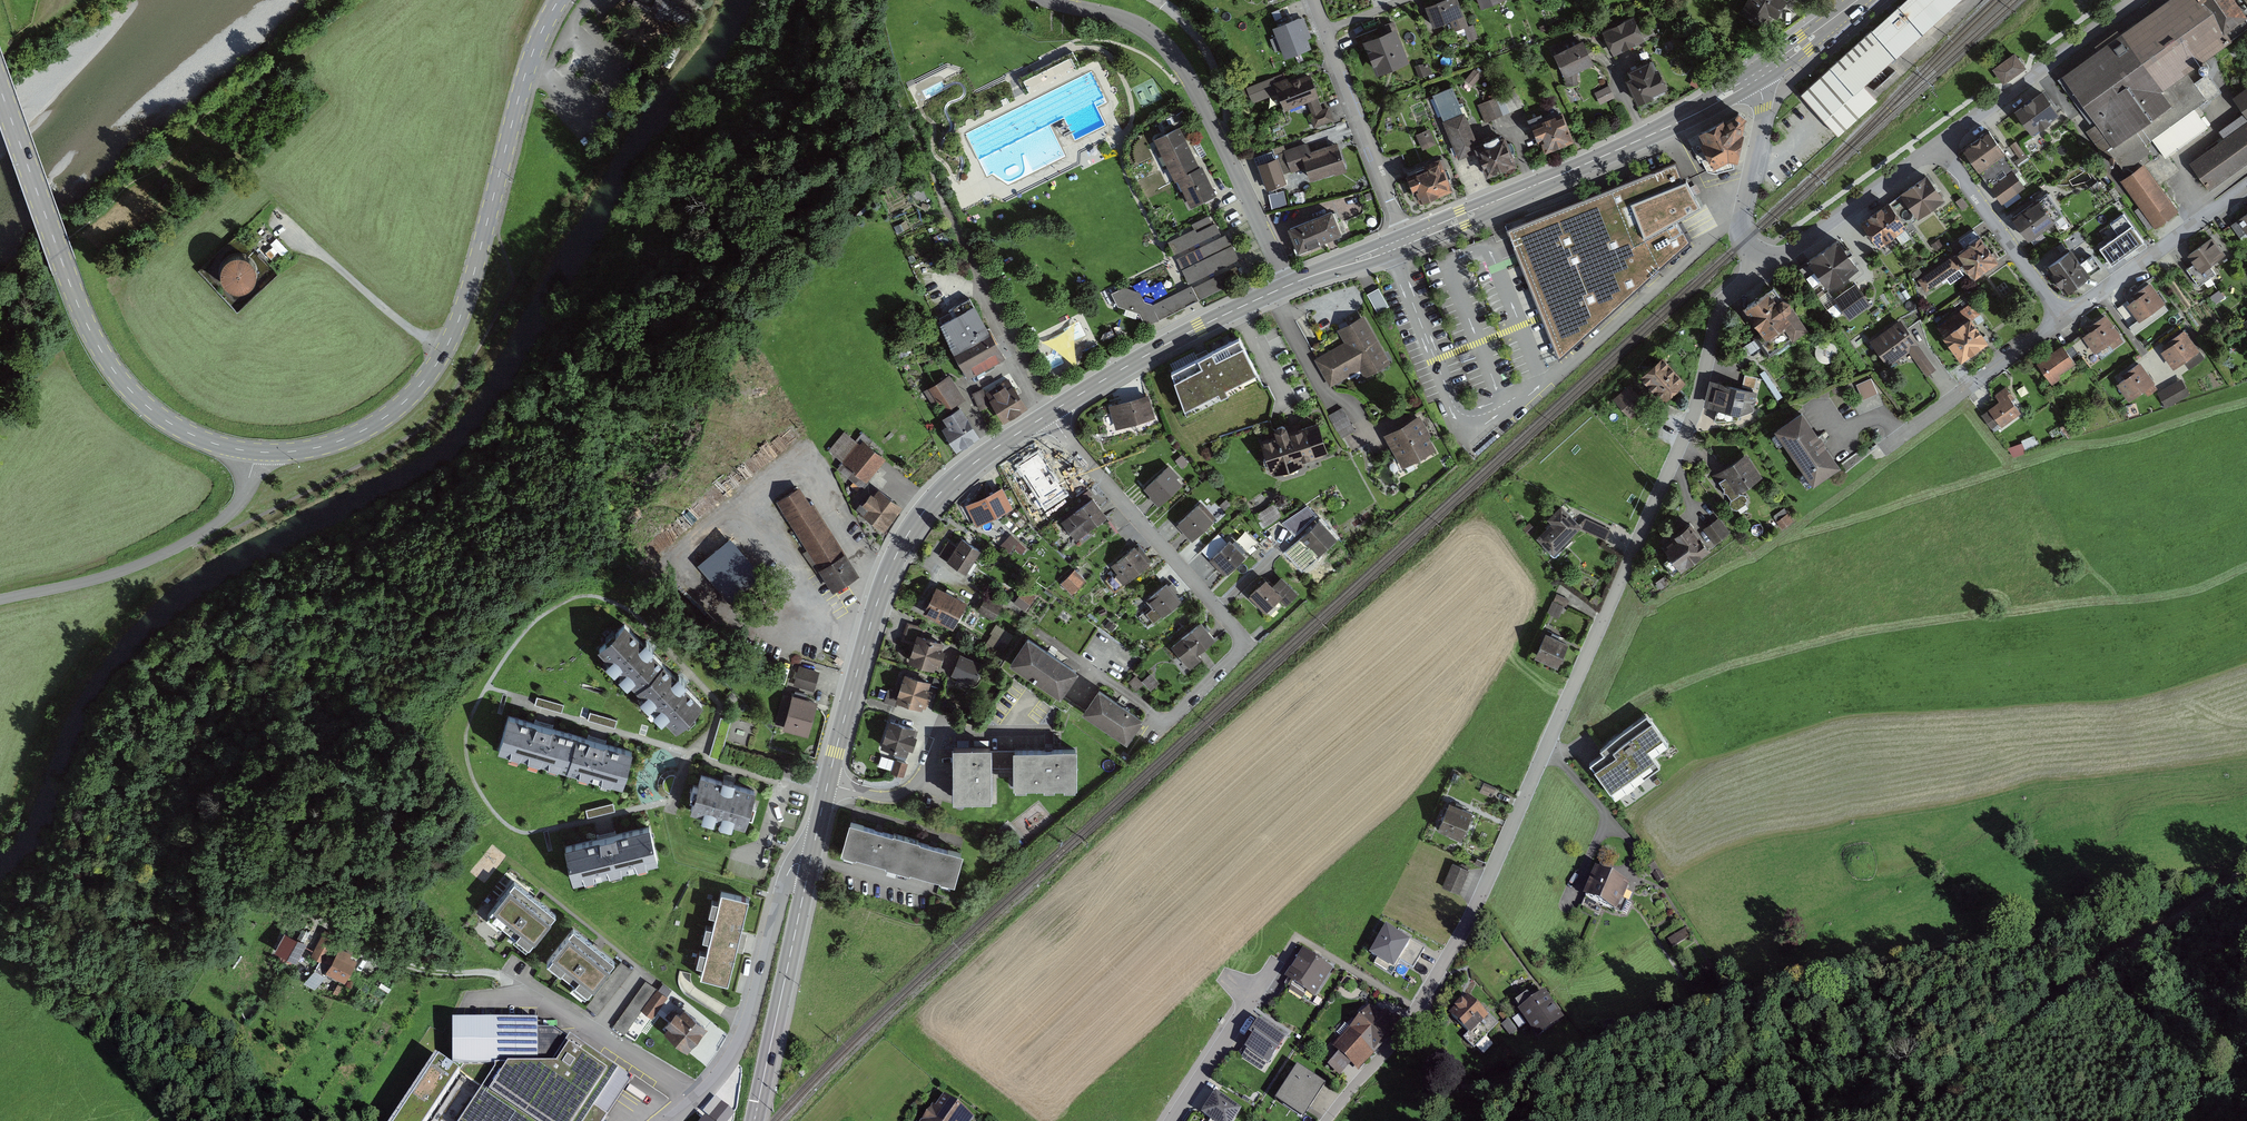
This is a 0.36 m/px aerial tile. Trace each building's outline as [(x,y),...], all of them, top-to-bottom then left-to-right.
[(1424,6),(1431,27),(1448,20),(1452,32),(1463,27),(1469,42),(1477,39),(1471,24),(1467,25),(1457,0),(1441,0),(1424,6)] [(1742,11),(1766,23),(1779,0),(1748,0),(1742,11)] [(1899,7),(1898,6),(1897,7),(1898,8),(1872,31),(1871,30),(1800,94),(1837,135),(1867,109),(1853,93),(1894,57),(1896,59),(1896,58),(1896,57),(1922,34),(1922,35),(1923,34),(1922,33),(1960,0),(1907,0),(1899,7)] [(2058,75),(2111,149),(2108,151),(2123,172),(2148,154),(2142,146),(2151,139),(2163,157),(2206,126),(2192,105),(2218,87),(2198,59),(2225,40),(2222,35),(2246,18),(2246,0),(2164,0),(2058,75)] [(1275,25),(1287,56),(1311,48),(1300,15),(1275,25)] [(1630,17),(1599,29),(1609,53),(1639,41),(1630,17)] [(1391,29),(1359,41),(1372,77),(1404,65),(1391,29)] [(1579,39),(1550,53),(1564,79),(1592,65),(1579,39)] [(2012,52),(1990,67),(2001,84),(2023,69),(2012,52)] [(1632,73),(1625,75),(1637,105),(1668,92),(1658,66),(1653,68),(1650,61),(1630,68),(1632,73)] [(1308,69),(1276,81),(1274,76),(1246,87),(1238,90),(1242,99),(1249,96),(1252,102),(1278,92),(1285,110),(1307,101),(1312,112),(1308,114),(1314,127),(1334,120),(1329,106),(1322,108),(1318,97),(1319,97),(1308,69)] [(1608,84),(1594,91),(1601,104),(1614,98),(1608,84)] [(2230,96),(2242,114),(2218,130),(2222,136),(2187,161),(2207,190),(2246,161),(2246,84),(2230,96)] [(1452,88),(1432,97),(1457,158),(1470,153),(1480,177),(1509,165),(1497,134),(1475,143),(1452,88)] [(2031,132),(2039,127),(2040,129),(2051,121),(2050,119),(2059,112),(2042,88),(2014,109),(2031,132)] [(1516,89),(1478,104),(1485,123),(1524,108),(1516,89)] [(1538,114),(1525,119),(1538,153),(1569,141),(1558,113),(1541,120),(1538,114)] [(1723,121),(1702,133),(1707,142),(1703,144),(1706,151),(1696,156),(1699,163),(1702,162),(1707,172),(1716,174),(1734,169),(1732,158),(1736,159),(1741,135),(1739,135),(1742,123),(1745,119),(1739,113),(1735,117),(1724,123),(1723,121)] [(1154,138),(1161,152),(1187,139),(1180,125),(1154,138)] [(1429,130),(1419,134),(1426,151),(1437,147),(1429,130)] [(1983,130),(1958,148),(1998,203),(2022,186),(1983,130)] [(1161,152),(1168,166),(1194,153),(1187,139),(1161,152)] [(1305,143),(1284,150),(1290,170),(1302,167),(1306,180),(1343,170),(1335,143),(1307,151),(1305,143)] [(1273,151),(1258,156),(1263,171),(1268,187),(1283,182),(1273,151)] [(1168,166),(1175,180),(1177,179),(1189,173),(1188,171),(1200,165),(1194,153),(1168,166)] [(1440,161),(1409,172),(1421,202),(1451,190),(1440,161)] [(1674,163),(1505,230),(1557,360),(1689,246),(1674,221),(1698,209),(1674,163)] [(1177,179),(1184,192),(1209,179),(1202,164),(1200,165),(1188,171),(1189,173),(1177,179)] [(2177,212),(2142,164),(2118,181),(2153,229),(2177,212)] [(1942,200),(1925,175),(1894,196),(1912,222),(1942,200)] [(1184,192),(1191,206),(1217,194),(1209,179),(1184,192)] [(1284,190),(1270,193),(1273,208),(1287,205),(1284,190)] [(2038,197),(2012,216),(2029,240),(2056,221),(2038,197)] [(1879,246),(1907,226),(1888,200),(1860,220),(1879,246)] [(1331,207),(1286,227),(1297,252),(1330,237),(1342,232),(1331,207)] [(2230,225),(2242,240),(2246,236),(2246,211),(2230,225)] [(2144,241),(2124,212),(2111,220),(2120,234),(2101,246),(2112,262),(2144,241)] [(1194,228),(1167,241),(1189,284),(1196,299),(1240,278),(1232,262),(1236,260),(1223,234),(1220,235),(1214,224),(1212,225),(1207,215),(1192,223),(1194,228)] [(1979,236),(1916,280),(1925,294),(1962,268),(1970,280),(1997,261),(1979,236)] [(1856,267),(1836,237),(1802,260),(1822,290),(1856,267)] [(2212,237),(2187,253),(2198,270),(2223,254),(2212,237)] [(2064,250),(2042,264),(2060,291),(2098,266),(2090,253),(2073,264),(2064,250)] [(248,300),(256,276),(246,273),(249,266),(229,259),(219,291),(248,300)] [(1871,305),(1855,283),(1833,299),(1849,321),(1871,305)] [(2166,310),(2147,283),(2131,294),(2133,298),(2124,304),(2136,321),(2148,313),(2153,319),(2166,310)] [(1123,288),(1110,294),(1117,307),(1138,313),(1138,319),(1154,321),(1190,303),(1197,300),(1196,299),(1189,284),(1183,288),(1152,305),(1142,301),(1138,293),(1126,289),(1123,288)] [(1783,307),(1769,288),(1740,307),(1760,336),(1755,340),(1766,355),(1787,340),(1790,344),(1808,332),(1788,304),(1783,307)] [(971,306),(939,322),(951,343),(944,347),(961,379),(999,360),(971,306)] [(1389,366),(1362,315),(1336,329),(1344,344),(1315,359),(1329,385),(1359,370),(1364,379),(1389,366)] [(1965,315),(1937,334),(1957,362),(1984,343),(1965,315)] [(2122,343),(2102,316),(2087,327),(2089,331),(2080,338),(2092,354),(2109,342),(2114,349),(2122,343)] [(1898,317),(1866,340),(1886,367),(1906,352),(1923,375),(1934,367),(1898,317)] [(2142,321),(2131,325),(2134,332),(2145,328),(2142,321)] [(2203,360),(2182,330),(2164,343),(2167,347),(2159,352),(2171,368),(2181,361),(2188,371),(2203,360)] [(1241,338),(1171,371),(1184,408),(1257,372),(1241,338)] [(2061,346),(2035,364),(2049,383),(2074,366),(2061,346)] [(898,359),(908,354),(905,349),(895,354),(898,359)] [(1681,382),(1658,356),(1634,377),(1657,403),(1681,382)] [(2155,391),(2136,364),(2121,374),(2124,378),(2114,385),(2126,402),(2141,391),(2146,398),(2155,391)] [(1742,387),(1710,378),(1705,405),(1717,408),(1715,420),(1740,419),(1741,413),(1753,409),(1757,391),(1754,390),(1757,378),(1745,375),(1742,387)] [(963,400),(948,376),(923,391),(932,405),(937,402),(943,413),(938,416),(943,426),(938,429),(953,454),(977,440),(956,405),(963,400)] [(1856,384),(1863,400),(1878,393),(1871,377),(1856,384)] [(982,388),(971,394),(981,412),(990,407),(1000,426),(1026,412),(1009,380),(984,393),(982,388)] [(2180,380),(2157,393),(2166,408),(2189,396),(2180,380)] [(1644,407),(1628,385),(1611,398),(1627,419),(1644,407)] [(1996,402),(1986,408),(1997,428),(2021,415),(2007,388),(1993,396),(1996,402)] [(1147,396),(1108,406),(1114,429),(1153,419),(1147,396)] [(1355,429),(1343,406),(1327,415),(1339,438),(1355,429)] [(1820,432),(1818,433),(1802,410),(1774,429),(1813,485),(1841,466),(1824,442),(1826,441),(1820,432)] [(1434,449),(1417,416),(1383,434),(1400,467),(1434,449)] [(1271,439),(1256,444),(1265,475),(1298,465),(1297,462),(1324,455),(1315,422),(1283,431),(1282,426),(1269,429),(1271,439)] [(856,444),(842,432),(828,450),(842,462),(837,469),(859,487),(881,459),(859,441),(856,444)] [(2010,445),(2013,455),(2040,446),(2036,436),(2010,445)] [(1039,451),(1015,466),(1029,490),(1054,475),(1039,451)] [(1759,475),(1743,452),(1710,474),(1726,497),(1759,475)] [(1166,468),(1146,485),(1161,502),(1181,485),(1166,468)] [(1054,475),(1030,490),(1045,513),(1069,497),(1054,475)] [(808,505),(797,486),(775,499),(820,567),(834,587),(856,573),(843,550),(841,552),(811,503),(808,505)] [(898,507),(874,487),(854,510),(878,531),(898,507)] [(998,488),(966,504),(976,525),(1009,508),(998,488)] [(1105,514),(1091,495),(1057,519),(1071,538),(1105,514)] [(1274,501),(1256,513),(1265,525),(1282,514),(1274,501)] [(1213,520),(1198,505),(1180,522),(1195,537),(1213,520)] [(1576,524),(1558,505),(1545,517),(1549,522),(1533,536),(1547,551),(1576,524)] [(1729,530),(1718,516),(1704,527),(1714,541),(1729,530)] [(1610,529),(1583,517),(1578,528),(1605,540),(1610,529)] [(1335,536),(1316,518),(1295,539),(1303,548),(1297,554),(1315,572),(1325,561),(1317,554),(1335,536)] [(1289,531),(1281,521),(1263,536),(1271,545),(1289,531)] [(1706,550),(1687,522),(1652,545),(1671,573),(1706,550)] [(1246,529),(1238,539),(1251,549),(1259,540),(1246,529)] [(762,573),(730,536),(699,563),(730,600),(762,573)] [(971,546),(960,538),(954,547),(946,542),(937,555),(962,572),(977,549),(971,546)] [(1244,555),(1229,538),(1204,559),(1219,576),(1244,555)] [(1147,565),(1133,547),(1108,566),(1122,585),(1147,565)] [(1077,586),(1066,575),(1058,582),(1069,594),(1077,586)] [(1179,599),(1165,580),(1142,598),(1156,616),(1179,599)] [(1269,580),(1253,595),(1267,610),(1276,602),(1281,598),(1288,606),(1297,597),(1282,580),(1275,586),(1269,580)] [(963,602),(931,585),(918,610),(950,626),(963,602)] [(1033,599),(1022,590),(1013,600),(1025,609),(1033,599)] [(1558,595),(1555,603),(1565,607),(1568,598),(1558,595)] [(1001,607),(985,597),(977,609),(994,619),(1001,607)] [(1211,639),(1197,622),(1167,647),(1186,669),(1199,658),(1195,653),(1211,639)] [(997,642),(1001,638),(1005,642),(1012,635),(1001,623),(989,634),(997,642)] [(702,703),(627,624),(595,654),(671,733),(702,703)] [(1564,644),(1540,634),(1530,656),(1555,666),(1564,644)] [(940,643),(913,636),(906,663),(933,670),(940,643)] [(1079,671),(1026,636),(1008,663),(1061,697),(1079,671)] [(978,664),(957,654),(948,673),(969,683),(978,664)] [(820,672),(799,665),(793,684),(815,690),(820,672)] [(1156,683),(1148,674),(1141,680),(1148,689),(1156,683)] [(929,682),(898,675),(892,702),(923,709),(929,682)] [(1144,719),(1099,688),(1082,712),(1128,743),(1144,719)] [(814,702),(787,696),(779,726),(807,733),(814,702)] [(508,714),(498,750),(566,770),(577,734),(508,714)] [(916,729),(883,720),(875,748),(908,757),(916,729)] [(1660,766),(1653,756),(1669,744),(1652,721),(1637,732),(1633,724),(1600,748),(1603,753),(1590,762),(1615,798),(1660,766)] [(577,734),(566,770),(622,786),(633,751),(577,734)] [(992,747),(953,747),(953,750),(954,763),(954,798),(993,798),(992,747)] [(1077,749),(1011,749),(1011,788),(1078,788),(1077,749)] [(755,791),(700,775),(689,812),(745,827),(755,791)] [(1494,789),(1483,784),(1480,791),(1491,796),(1494,789)] [(590,815),(616,808),(614,802),(588,809),(590,815)] [(1455,806),(1449,804),(1439,828),(1465,839),(1475,815),(1461,809),(1463,805),(1456,803),(1455,806)] [(964,853),(847,823),(840,852),(957,882),(964,853)] [(650,826),(565,847),(573,881),(658,860),(650,826)] [(1645,864),(1651,873),(1657,869),(1652,860),(1645,864)] [(1468,869),(1451,862),(1441,886),(1458,893),(1468,869)] [(1628,885),(1597,871),(1582,908),(1599,915),(1603,906),(1626,915),(1630,905),(1620,900),(1628,885)] [(1663,879),(1659,872),(1654,875),(1658,882),(1663,879)] [(553,916),(513,885),(489,916),(530,947),(553,916)] [(747,901),(724,895),(721,906),(713,904),(698,963),(706,965),(704,974),(726,980),(747,901)] [(1426,952),(1390,927),(1371,954),(1394,970),(1401,960),(1414,969),(1426,952)] [(325,929),(311,956),(323,963),(338,936),(325,929)] [(1668,940),(1673,947),(1691,936),(1687,929),(1668,940)] [(613,964),(572,931),(548,961),(589,994),(613,964)] [(287,958),(296,963),(306,943),(298,939),(285,932),(274,952),(287,958)] [(352,955),(340,949),(326,974),(345,984),(358,962),(350,958),(352,955)] [(1332,970),(1304,951),(1285,979),(1314,998),(1332,970)] [(665,998),(653,991),(640,1014),(652,1021),(665,998)] [(1527,997),(1517,1004),(1539,1033),(1558,1018),(1550,1008),(1554,1005),(1551,1001),(1549,1003),(1544,997),(1533,1005),(1527,997)] [(1487,1017),(1468,998),(1451,1015),(1470,1033),(1465,1039),(1482,1055),(1492,1045),(1484,1037),(1497,1025),(1488,1015),(1487,1017)] [(1371,1005),(1331,1046),(1356,1070),(1399,1025),(1385,1011),(1382,1015),(1371,1005)] [(702,1028),(679,1009),(658,1033),(681,1052),(702,1028)] [(1516,1029),(1508,1019),(1502,1024),(1509,1034),(1516,1029)] [(548,1032),(532,1030),(531,1022),(445,1022),(445,1061),(451,1066),(459,1067),(456,1074),(477,1087),(459,1120),(601,1120),(627,1081),(548,1032)] [(1285,1043),(1257,1024),(1249,1036),(1253,1039),(1245,1051),(1268,1066),(1285,1043)] [(426,1059),(384,1120),(422,1120),(453,1076),(426,1059)] [(1326,1088),(1297,1069),(1276,1101),(1305,1120),(1326,1088)] [(1215,1094),(1201,1115),(1209,1120),(1236,1120),(1242,1112),(1215,1094)] [(941,1096),(921,1120),(972,1120),(941,1096)] [(720,1102),(709,1115),(716,1120),(726,1120),(733,1113),(720,1102)]
